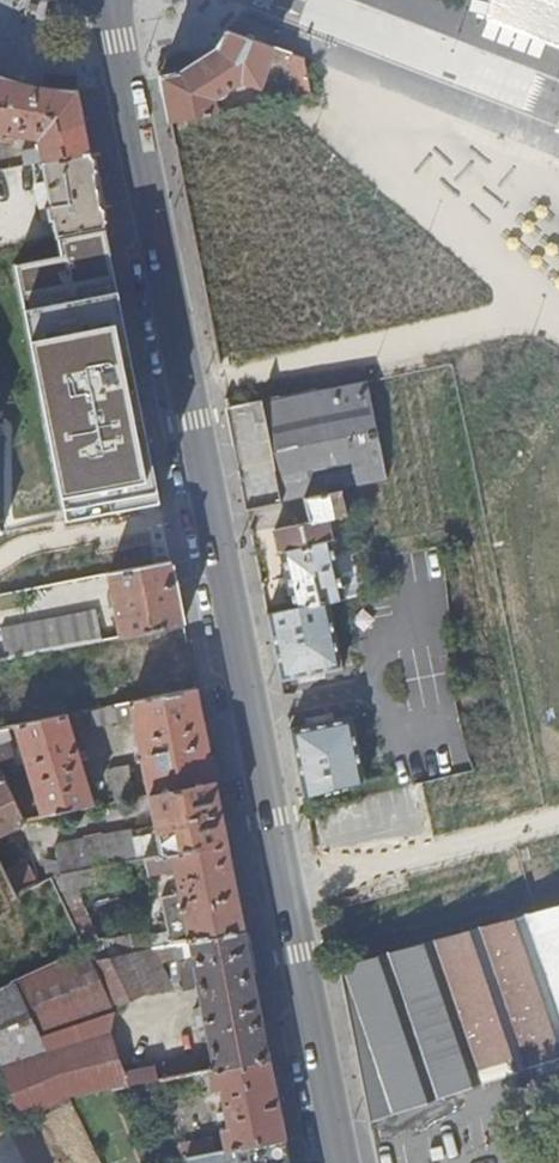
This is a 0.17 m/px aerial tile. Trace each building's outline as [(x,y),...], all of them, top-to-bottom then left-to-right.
[(487,19),(558,43),(558,0),(490,0),(487,19)] [(160,80),(169,122),(213,113),(217,112),(215,98),(227,92),(226,89),(245,80),(258,86),(268,60),(286,66),(290,55),(224,32),(215,47),(178,75),(160,80)] [(46,75),(44,89),(78,92),(75,78),(46,75)] [(292,80),(296,96),(309,94),(306,77),(292,80)] [(0,78),(0,134),(2,134),(1,142),(12,144),(14,137),(39,143),(41,157),(38,157),(32,152),(23,153),(25,168),(43,165),(90,156),(78,92),(44,89),(27,86),(11,81),(0,78)] [(106,232),(90,156),(43,165),(47,186),(37,188),(44,224),(54,223),(58,241),(106,232)] [(386,474),(368,381),(263,403),(281,502),(306,497),(344,489),(388,480),(386,474)] [(328,603),(378,595),(364,582),(342,586),(328,520),(348,515),(344,489),(306,497),(312,522),(273,530),(294,610),(328,603)] [(184,626),(171,564),(111,574),(116,597),(110,598),(112,610),(118,608),(123,637),(136,634),(184,626)] [(341,670),(328,603),(294,610),(267,617),(281,683),(341,670)] [(88,643),(103,641),(105,640),(100,611),(83,614),(88,643)] [(8,658),(88,643),(83,614),(3,629),(8,658)] [(215,782),(196,690),(149,699),(88,711),(90,725),(115,721),(117,727),(133,723),(149,796),(215,782)] [(14,726),(41,819),(93,808),(65,716),(14,726)] [(290,730),(303,797),(364,782),(352,718),(290,730)] [(113,803),(135,799),(128,766),(107,770),(113,803)] [(23,822),(1,776),(0,776),(0,835),(23,822)] [(227,843),(215,782),(149,796),(161,856),(227,843)] [(93,871),(138,861),(132,833),(104,839),(103,834),(85,837),(86,842),(55,848),(61,877),(93,871)] [(244,932),(227,843),(161,856),(150,859),(153,875),(175,871),(180,896),(162,900),(172,946),(189,943),(244,932)] [(15,894),(35,885),(25,863),(4,872),(5,873),(15,894)] [(51,879),(58,895),(96,886),(93,871),(61,877),(51,879)] [(85,951),(151,950),(148,935),(107,942),(106,940),(98,941),(83,909),(67,912),(85,951)] [(366,1120),(558,1058),(558,909),(336,967),(366,1120)] [(270,1059),(244,932),(189,943),(193,962),(179,965),(185,993),(198,991),(202,1006),(195,1011),(198,1029),(205,1028),(211,1057),(213,1070),(270,1059)] [(211,1057),(125,1072),(109,1037),(114,1010),(142,997),(162,992),(142,952),(91,962),(85,951),(0,990),(0,1115),(7,1129),(70,1098),(149,1083),(210,1071),(213,1070),(211,1057)] [(286,1139),(270,1059),(213,1070),(210,1071),(214,1092),(221,1091),(225,1113),(218,1114),(220,1122),(226,1121),(228,1128),(222,1129),(227,1151),(286,1139)] [(286,1139),(227,1151),(203,1156),(186,1160),(187,1162),(291,1162),(286,1139)] [(186,1160),(203,1156),(200,1142),(179,1146),(186,1160)]
